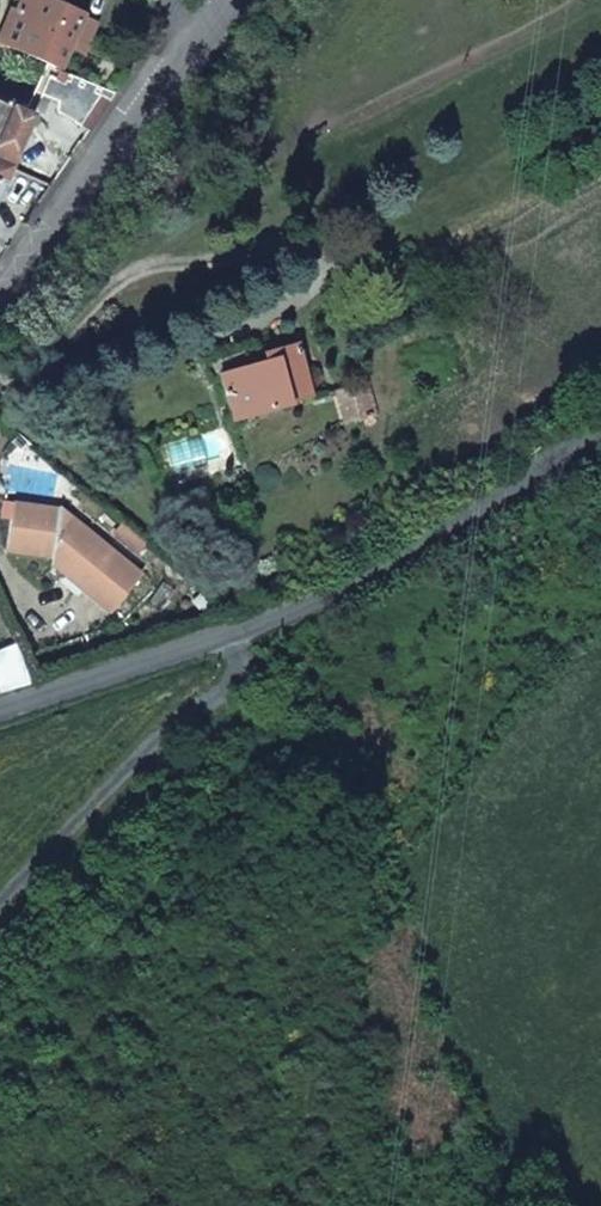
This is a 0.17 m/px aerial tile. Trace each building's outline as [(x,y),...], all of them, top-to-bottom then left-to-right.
[(60,0),(19,0),(11,18),(27,25),(18,47),(58,64),(70,37),(82,9),(60,0)] [(18,47),(27,25),(11,18),(1,40),(18,47)] [(30,114),(0,101),(0,179),(3,173),(30,114)] [(256,353),(215,365),(233,419),(293,403),(293,400),(313,395),(296,341),(256,353)] [(368,382),(340,389),(349,423),(378,416),(368,382)] [(141,571),(55,505),(11,499),(8,521),(4,543),(51,551),(89,580),(85,585),(113,606),(141,571)] [(51,558),(85,585),(89,580),(51,551),(51,558)] [(7,684),(37,675),(17,635),(0,644),(0,667),(7,684)]
